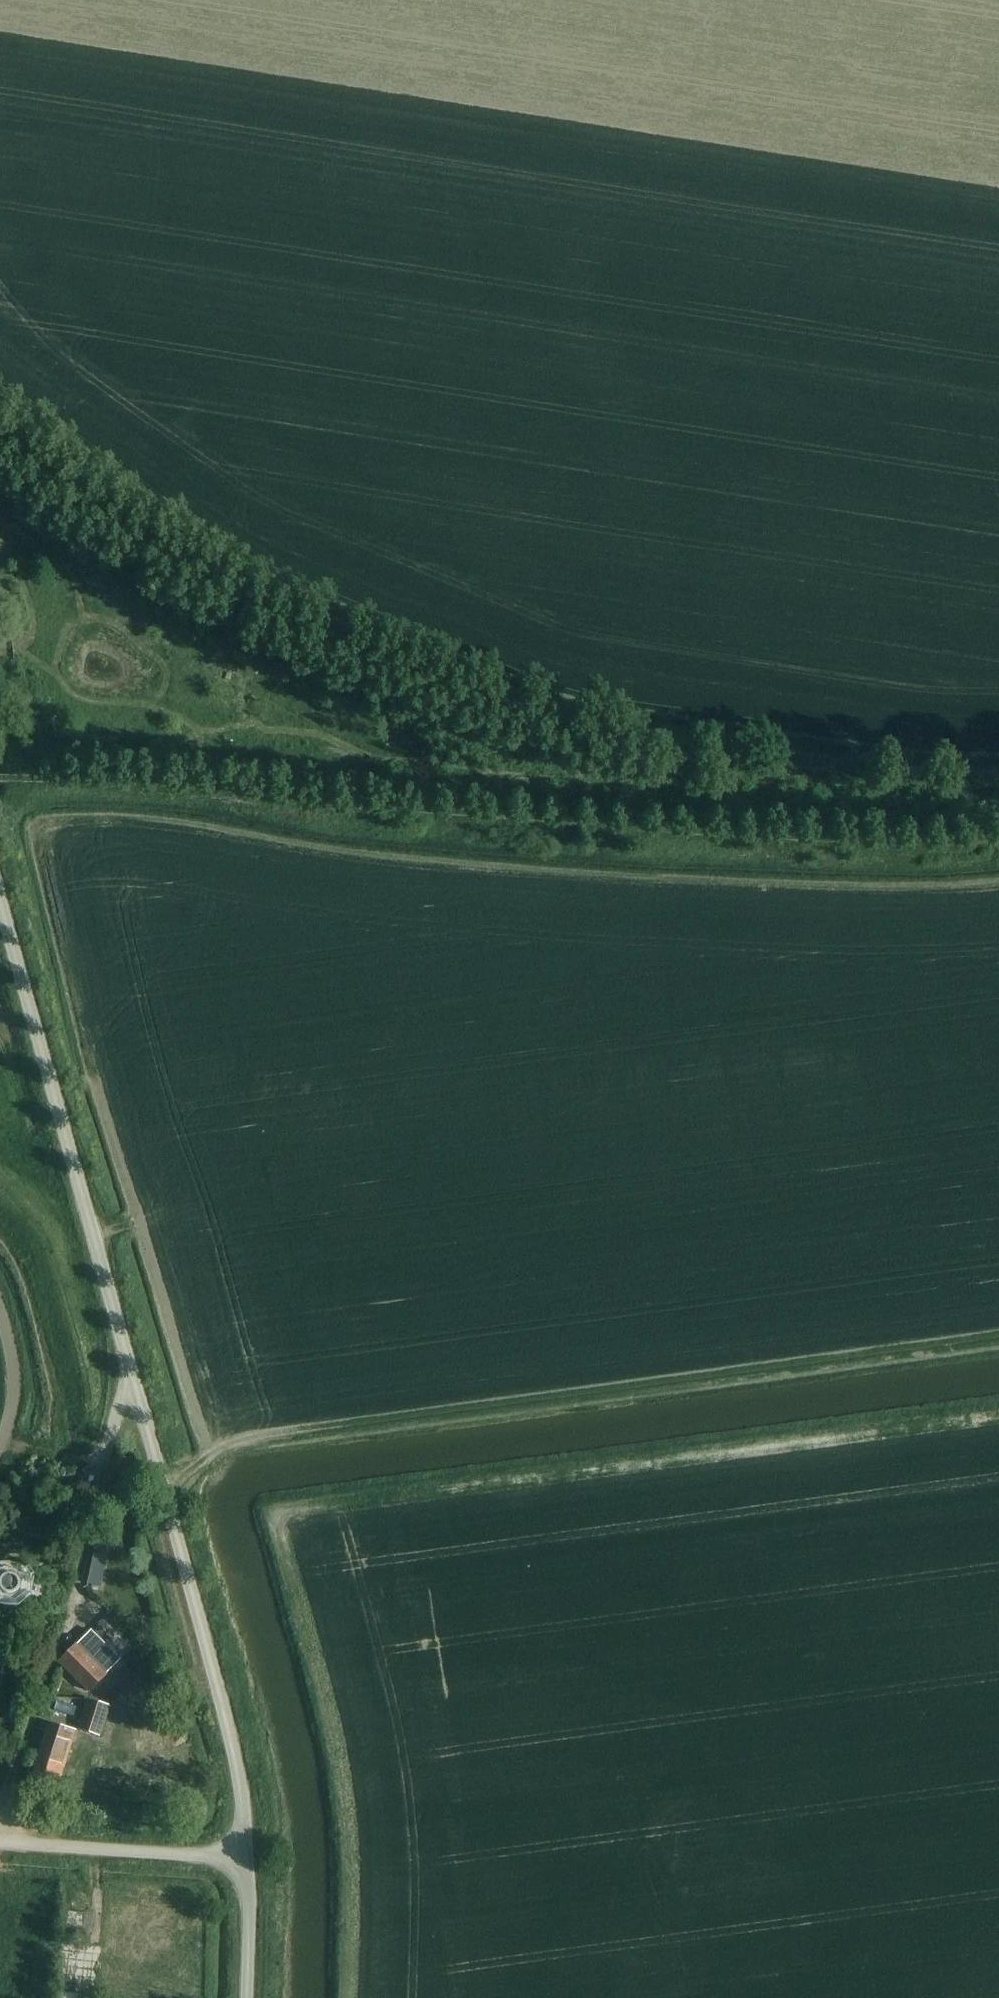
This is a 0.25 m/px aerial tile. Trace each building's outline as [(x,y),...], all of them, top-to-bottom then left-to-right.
[(95,1545),(86,1583),(101,1587),(111,1549),(95,1545)] [(28,1574),(21,1572),(22,1564),(6,1561),(5,1570),(0,1569),(0,1599),(22,1603),(28,1574)] [(6,1625),(3,1639),(15,1642),(18,1627),(6,1625)] [(119,1661),(91,1630),(78,1643),(78,1644),(77,1645),(59,1662),(89,1691),(119,1661)] [(108,1705),(89,1699),(79,1730),(98,1736),(108,1705)] [(68,1729),(47,1722),(33,1772),(59,1780),(70,1742),(65,1740),(68,1729)]
